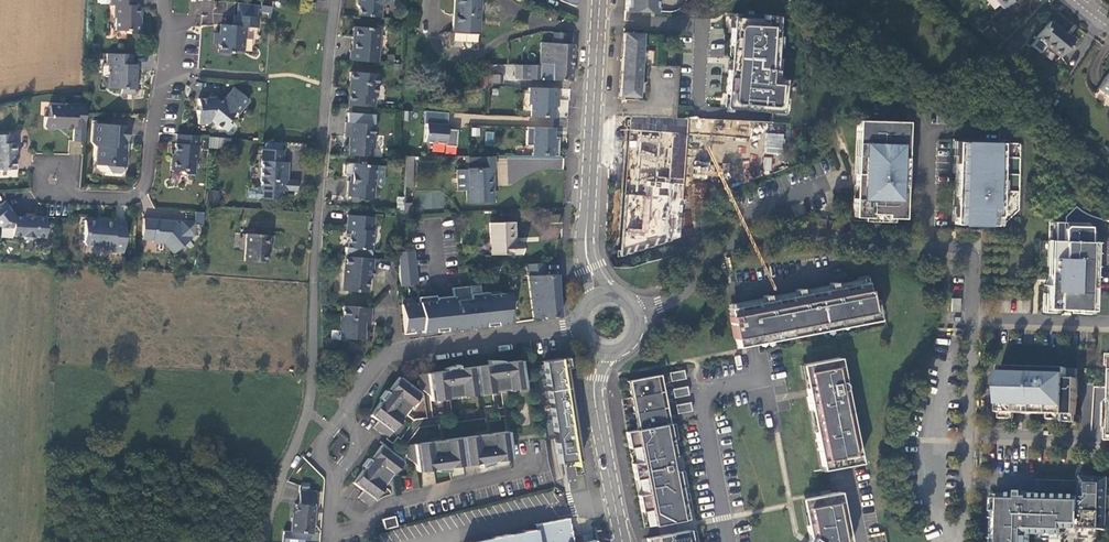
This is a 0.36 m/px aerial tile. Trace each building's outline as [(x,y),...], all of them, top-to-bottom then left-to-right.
[(134,0),(109,0),(109,6),(113,6),(113,19),(114,19),(114,31),(126,32),(126,34),(137,35),(139,32),(140,26),(137,23),(137,6),(134,6),(134,0)] [(357,15),(380,17),(380,6),(387,0),(356,0),(356,5),(358,7),(357,15)] [(451,33),(475,34),(477,0),(453,0),(451,33)] [(623,11),(654,12),(655,0),(624,0),(623,11)] [(234,17),(254,18),(256,4),(236,2),(234,17)] [(779,18),(730,15),(724,108),(773,111),(779,18)] [(234,17),(233,16),(232,26),(219,25),(218,35),(213,35),(212,45),(217,45),(217,53),(229,54),(229,52),(240,53),(241,39),(243,39),(244,27),(256,28),(257,18),(254,18),(234,17)] [(1073,39),(1049,20),(1036,36),(1060,56),(1073,39)] [(349,50),(348,60),(377,62),(379,28),(352,26),(351,50),(349,50)] [(637,97),(641,35),(641,34),(622,33),(619,96),(637,97)] [(540,43),(539,65),(551,65),(551,80),(570,81),(572,45),(566,44),(566,35),(555,34),(554,44),(540,43)] [(132,65),(132,55),(119,55),(106,54),(105,65),(113,65),(112,75),(109,75),(109,89),(120,90),(120,94),(132,95),(132,84),(136,80),(136,65),(132,65)] [(505,73),(514,74),(514,64),(505,64),(505,73)] [(513,78),(551,80),(551,65),(539,65),(514,64),(514,74),(513,78)] [(349,84),(347,106),(374,107),(375,96),(376,96),(378,74),(350,71),(349,80),(351,80),(351,84),(349,84)] [(1108,95),(1108,71),(1098,88),(1108,95)] [(500,75),(485,74),(485,82),(500,83),(500,75)] [(557,89),(529,87),(527,105),(530,105),(529,118),(541,118),(553,118),(554,108),(556,108),(557,89)] [(217,129),(229,116),(231,113),(234,116),(248,101),(233,88),(219,103),(214,103),(214,99),(196,99),(197,108),(197,110),(194,110),(194,125),(204,124),(207,121),(217,129)] [(84,142),(85,104),(65,103),(63,106),(49,105),(49,117),(44,116),(44,126),(47,130),(55,130),(57,128),(73,128),(73,142),(84,142)] [(455,147),(457,130),(445,129),(447,113),(424,111),(423,124),(425,124),(423,142),(444,144),(443,146),(455,147)] [(859,196),(855,196),(855,215),(872,215),(872,211),(887,212),(887,216),(904,216),(905,197),(900,197),(900,184),(905,184),(905,172),(901,172),(901,155),(901,138),(906,138),(906,119),(857,118),(857,137),(861,137),(861,154),(860,172),(859,196)] [(344,145),(344,155),(371,157),(372,150),(374,147),(375,135),(372,135),(373,125),(344,123),(343,137),(349,138),(348,146),(344,145)] [(129,126),(94,124),(93,143),(95,146),(98,146),(97,161),(106,162),(106,165),(113,173),(122,174),(125,171),(126,167),(127,167),(129,126)] [(551,128),(527,128),(527,130),(521,130),(520,145),(527,145),(527,156),(556,157),(557,138),(551,138),(551,128)] [(624,254),(682,239),(685,133),(662,132),(661,142),(654,142),(655,142),(639,141),(638,152),(638,151),(637,168),(631,170),(631,178),(635,192),(635,193),(624,195),(623,232),(622,254),(624,254)] [(764,152),(782,154),(784,134),(765,132),(764,152)] [(0,135),(0,170),(15,168),(14,152),(16,152),(16,143),(13,143),(13,134),(0,135)] [(197,158),(199,137),(182,135),(176,134),(175,144),(174,144),(173,156),(170,159),(169,170),(180,171),(183,174),(193,175),(194,161),(197,158)] [(209,137),(208,148),(226,149),(226,138),(209,137)] [(1003,140),(959,139),(959,153),(957,153),(956,221),(997,222),(997,214),(1001,214),(1003,140)] [(265,142),(265,149),(282,150),(283,143),(265,142)] [(263,149),(260,198),(281,199),(282,190),(287,191),(287,190),(288,180),(288,179),(285,179),(285,171),(288,171),(289,163),(283,163),(284,150),(282,150),(265,149),(263,149)] [(404,156),(404,159),(402,214),(411,213),(412,157),(404,156)] [(493,156),(464,157),(464,169),(455,169),(456,189),(465,188),(465,200),(491,199),(490,169),(493,169),(493,156)] [(771,171),(772,157),(764,157),(763,170),(771,171)] [(376,166),(348,164),(344,166),(343,175),(347,177),(352,177),(351,182),(349,182),(348,197),(374,198),(375,185),(382,185),(375,185),(376,166)] [(384,166),(376,166),(375,185),(382,185),(384,166)] [(299,181),(288,180),(287,190),(298,191),(299,181)] [(691,211),(703,212),(706,183),(694,182),(691,211)] [(207,190),(207,203),(219,203),(219,190),(207,190)] [(14,215),(13,213),(9,207),(10,206),(5,199),(0,203),(0,225),(1,226),(12,226),(12,234),(23,235),(26,238),(31,238),(34,235),(45,236),(46,217),(14,215)] [(683,224),(691,224),(691,211),(684,211),(683,224)] [(196,212),(196,223),(204,223),(204,212),(196,212)] [(372,217),(346,216),(345,231),(349,231),(348,237),(348,247),(345,247),(344,256),(369,258),(372,217)] [(124,251),(126,221),(114,220),(114,218),(103,218),(103,220),(85,219),(84,241),(86,243),(98,244),(101,248),(109,248),(109,250),(124,251)] [(170,220),(145,219),(144,239),(154,239),(154,242),(163,242),(165,240),(176,252),(194,235),(195,222),(182,221),(176,226),(173,223),(170,223),(170,220)] [(1054,239),(1051,239),(1050,256),(1051,256),(1051,272),(1047,272),(1047,275),(1046,275),(1046,283),(1043,283),(1046,283),(1046,291),(1046,307),(1056,307),(1072,308),(1087,308),(1087,299),(1092,299),(1093,274),(1096,274),(1096,250),(1093,250),(1093,240),(1097,240),(1097,225),(1063,224),(1063,220),(1054,220),(1054,239)] [(511,222),(487,223),(488,254),(519,253),(518,243),(511,243),(511,222)] [(269,235),(247,233),(245,260),(267,263),(269,235)] [(413,249),(397,251),(397,275),(398,285),(416,284),(413,249)] [(371,272),(372,258),(369,258),(344,256),(342,286),(345,291),(366,292),(367,277),(367,272),(371,272)] [(525,265),(529,296),(540,295),(541,299),(556,296),(555,275),(544,275),(543,264),(525,265)] [(509,269),(496,270),(496,274),(497,282),(510,280),(509,269)] [(855,282),(859,282),(859,278),(833,282),(828,284),(800,289),(794,290),(767,296),(761,297),(726,304),(728,312),(728,311),(741,309),(749,307),(756,306),(756,302),(774,299),(775,302),(789,300),(788,296),(807,292),(808,296),(823,293),(822,289),(841,285),(841,289),(856,286),(855,282)] [(756,306),(749,307),(754,334),(755,337),(872,315),(868,299),(867,288),(866,288),(864,281),(859,282),(855,282),(856,286),(841,289),(841,285),(822,289),(823,293),(808,296),(807,292),(788,296),(789,300),(775,302),(774,299),(756,302),(756,306)] [(468,285),(451,287),(452,295),(455,325),(462,324),(462,328),(473,327),(472,323),(506,320),(505,309),(514,308),(512,292),(486,294),(486,291),(469,293),(468,285)] [(1046,307),(1046,291),(1043,291),(1042,310),(1055,311),(1056,307),(1046,307)] [(400,304),(403,331),(421,330),(421,332),(428,331),(428,328),(438,327),(435,297),(435,295),(417,297),(418,302),(400,304)] [(452,295),(435,297),(438,327),(439,330),(462,328),(462,324),(455,325),(452,295)] [(543,316),(543,318),(559,316),(556,296),(541,299),(540,295),(529,296),(531,313),(531,317),(543,316)] [(872,298),(868,299),(872,315),(755,337),(754,334),(742,336),(734,338),(735,347),(877,319),(872,298)] [(1087,308),(1072,308),(1072,311),(1095,312),(1095,299),(1092,299),(1087,299),(1087,308)] [(369,322),(370,307),(341,305),(340,316),(338,316),(337,327),(339,330),(339,337),(366,339),(367,329),(363,329),(363,322),(369,322)] [(741,309),(728,311),(729,316),(728,316),(733,338),(734,338),(742,336),(740,324),(744,324),(741,309)] [(566,356),(542,360),(542,361),(557,458),(578,454),(564,367),(567,367),(566,356)] [(812,430),(820,469),(858,461),(850,423),(849,423),(845,403),(846,402),(843,385),(843,383),(841,381),(839,380),(837,371),(840,370),(837,356),(803,363),(809,395),(805,395),(808,410),(812,409),(816,430),(812,430)] [(426,378),(418,379),(419,389),(428,396),(429,401),(445,398),(445,396),(443,385),(447,385),(448,396),(457,395),(456,387),(455,383),(459,383),(459,387),(461,396),(492,392),(491,382),(490,379),(494,378),(494,382),(495,389),(504,388),(502,377),(505,377),(507,387),(507,389),(522,387),(519,360),(501,363),(501,360),(486,360),(487,364),(457,369),(456,364),(443,369),(443,371),(425,373),(426,378)] [(1067,367),(1000,365),(1000,377),(1005,377),(1005,387),(1000,386),(999,411),(1016,412),(1016,405),(1030,405),(1048,405),(1048,413),(1050,413),(1076,414),(1077,378),(1066,377),(1067,367)] [(1077,367),(1067,367),(1066,377),(1077,378),(1077,367)] [(682,369),(668,372),(669,381),(684,378),(682,369)] [(653,375),(629,380),(631,390),(628,391),(630,397),(633,396),(634,406),(632,407),(633,413),(636,413),(638,422),(635,422),(636,429),(663,424),(653,375)] [(411,406),(420,394),(399,377),(387,392),(385,390),(379,398),(381,400),(370,414),(378,421),(373,427),(380,433),(385,427),(391,432),(401,419),(394,413),(391,410),(394,407),(399,400),(401,398),(407,403),(411,406)] [(686,386),(671,389),(672,398),(687,395),(686,386)] [(689,402),(674,405),(675,413),(691,410),(689,402)] [(1030,412),(1048,413),(1048,405),(1030,405),(1030,412)] [(636,429),(627,431),(629,448),(637,446),(640,461),(631,463),(635,480),(644,478),(646,493),(638,495),(641,512),(650,510),(653,526),(687,519),(677,471),(672,472),(669,456),(674,456),(668,423),(663,424),(636,429)] [(386,438),(391,432),(385,427),(380,433),(386,437),(386,438)] [(488,443),(486,434),(479,435),(480,444),(476,444),(475,436),(460,438),(464,465),(478,463),(479,467),(491,463),(491,461),(492,461),(510,458),(507,431),(490,434),(491,442),(488,443)] [(442,450),(440,441),(432,442),(433,451),(430,451),(429,442),(412,445),(413,449),(405,450),(406,458),(415,465),(417,472),(435,469),(435,472),(449,472),(448,467),(464,465),(460,438),(443,440),(445,449),(442,450)] [(393,474),(403,461),(381,445),(369,460),(367,458),(361,466),(364,468),(353,482),(363,490),(358,497),(363,501),(368,494),(374,499),(384,486),(377,481),(373,478),(375,475),(380,468),(382,466),(389,470),(393,474)] [(578,454),(557,458),(558,463),(578,460),(578,454)] [(1078,470),(1078,487),(1082,487),(1083,475),(1089,476),(1089,470),(1078,470)] [(1083,475),(1082,487),(1078,487),(1078,496),(997,494),(997,512),(1002,512),(1002,541),(1031,541),(1031,532),(1065,533),(1065,527),(1082,527),(1081,536),(1098,537),(1099,527),(1108,528),(1108,476),(1089,476),(1083,475)] [(849,541),(839,490),(804,497),(809,523),(806,524),(808,537),(805,541),(849,541)] [(311,533),(314,492),(298,491),(297,504),(294,504),(293,518),(291,518),(290,532),(311,533)] [(375,499),(374,499),(368,494),(363,501),(369,506),(375,499)] [(535,527),(463,541),(598,541),(593,538),(590,539),(582,540),(574,541),(569,515),(534,522),(535,527)] [(394,516),(381,519),(383,529),(396,526),(394,516)] [(646,538),(647,541),(691,541),(689,529),(646,538)]
